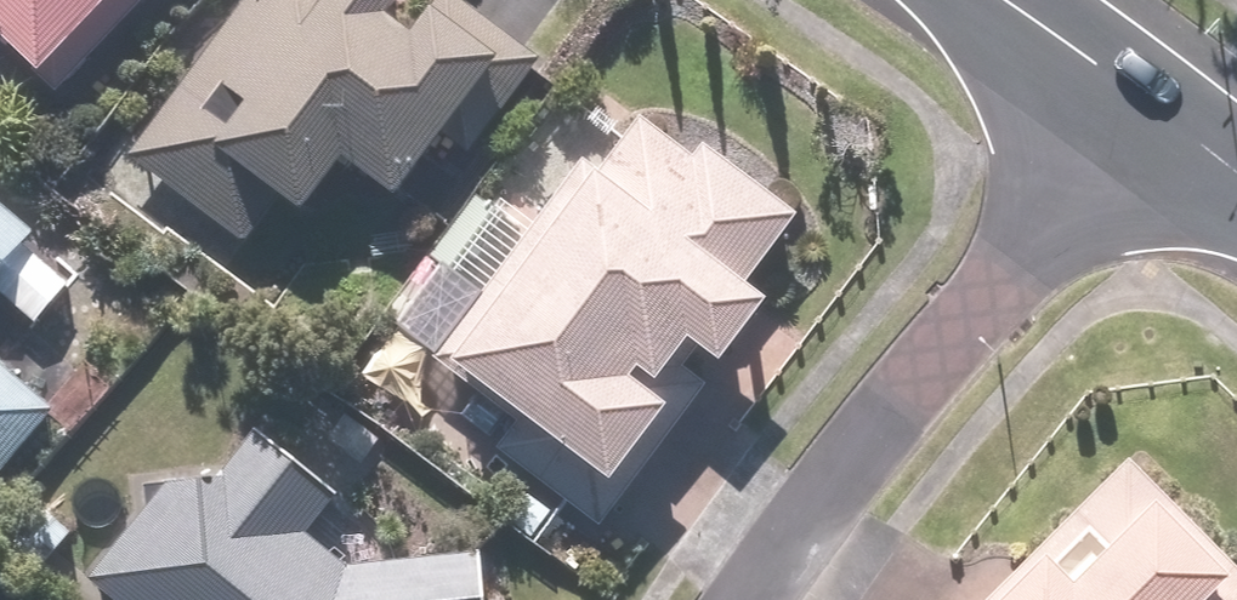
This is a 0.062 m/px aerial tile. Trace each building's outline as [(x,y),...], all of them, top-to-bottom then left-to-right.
[(4,10),(66,71),(137,0),(0,0),(0,14),(4,10)] [(548,45),(485,0),(450,0),(448,3),(445,0),(248,0),(138,150),(261,240),(301,185),(329,206),(370,150),(436,198),(548,45)] [(517,411),(497,437),(610,524),(721,381),(697,362),(717,335),(748,359),(801,290),(775,270),(818,214),(726,142),(716,156),(663,115),(641,142),(621,127),(444,354),(517,411)] [(0,296),(10,285),(47,318),(79,283),(42,250),(58,233),(0,180),(0,296)] [(65,414),(0,356),(0,486),(65,414)] [(100,575),(131,599),(510,599),(503,529),(357,550),(327,529),(357,488),(276,429),(238,481),(193,448),(100,575)] [(1148,457),(1010,599),(1236,599),(1236,544),(1148,457)]
